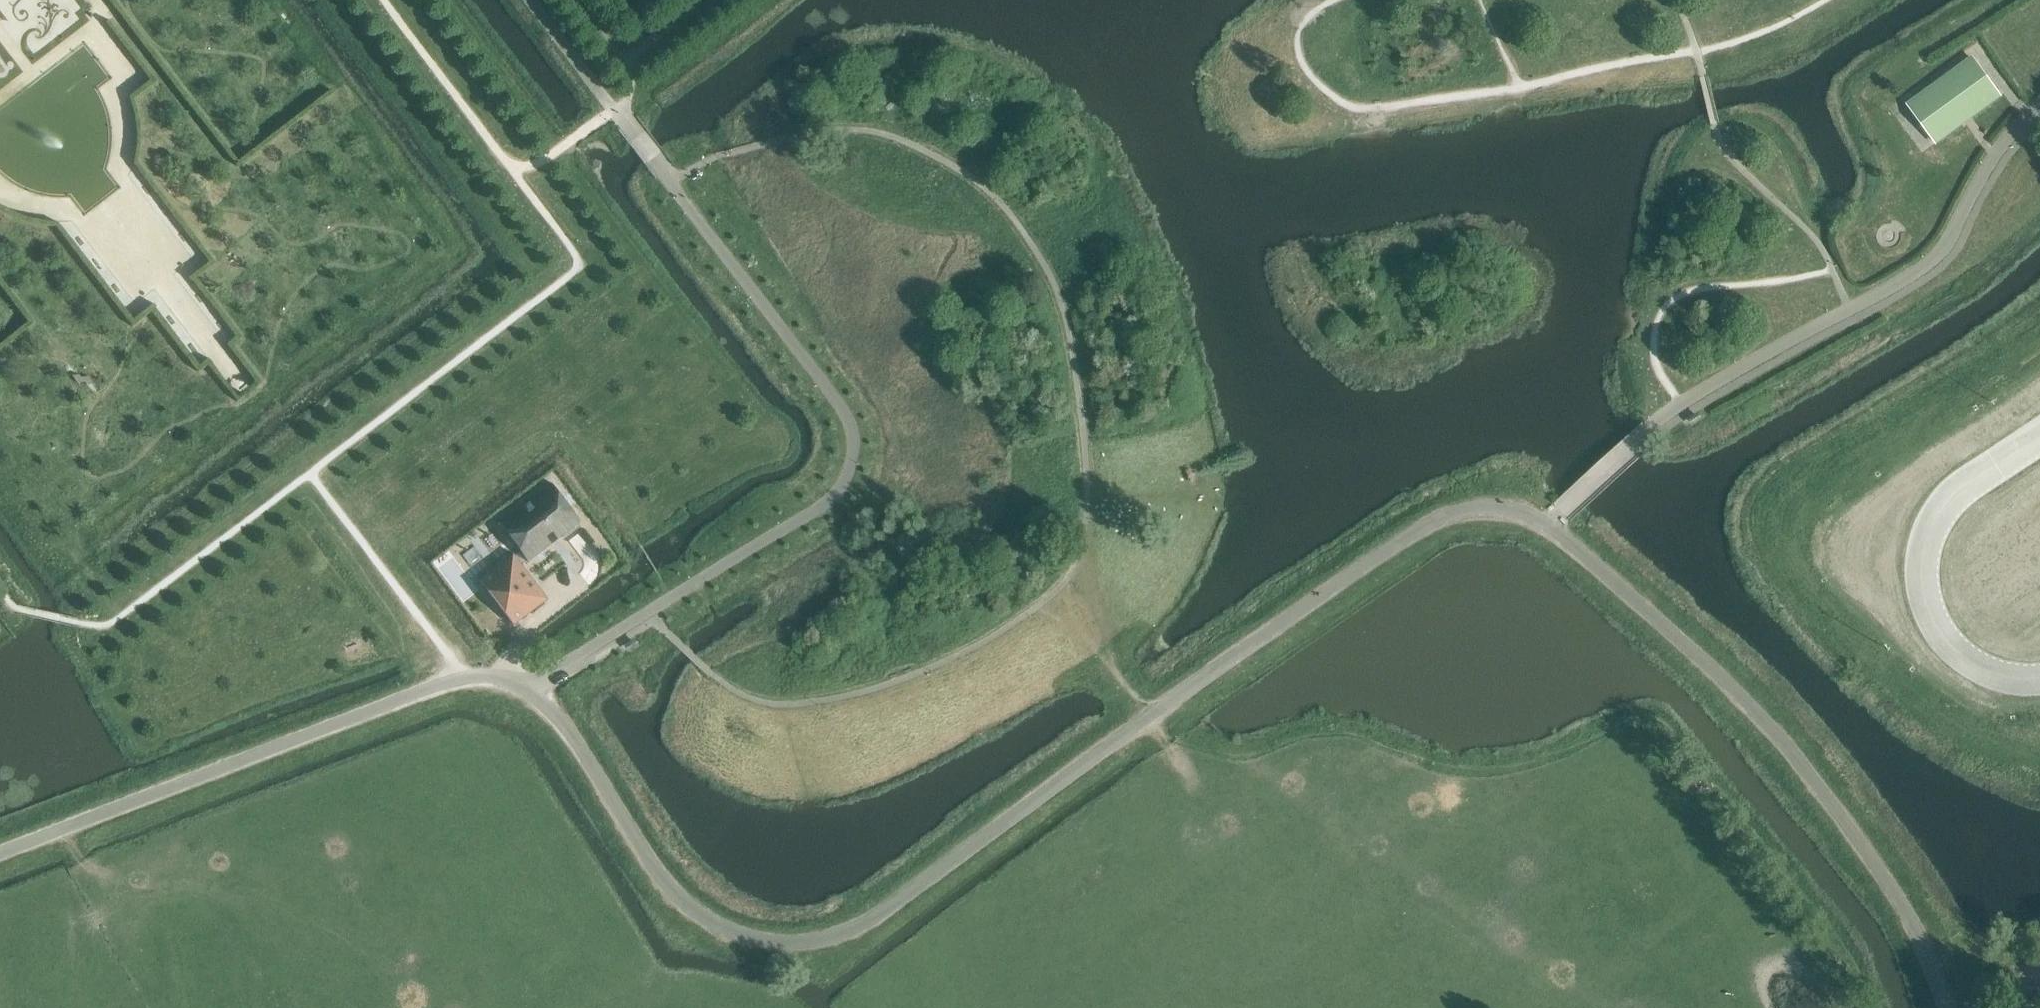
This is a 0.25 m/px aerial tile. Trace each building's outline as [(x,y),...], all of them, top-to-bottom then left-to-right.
[(1973,48),(1904,93),(1927,127),(1995,81),(1973,48)] [(76,375),(73,375),(77,382),(84,381),(87,384),(89,384),(93,383),(88,376),(81,378),(79,374),(76,375)] [(1688,419),(1693,426),(1703,419),(1698,413),(1688,419)] [(515,617),(548,592),(524,560),(585,514),(556,476),(503,515),(523,542),(515,548),(514,547),(481,572),(515,617)]
